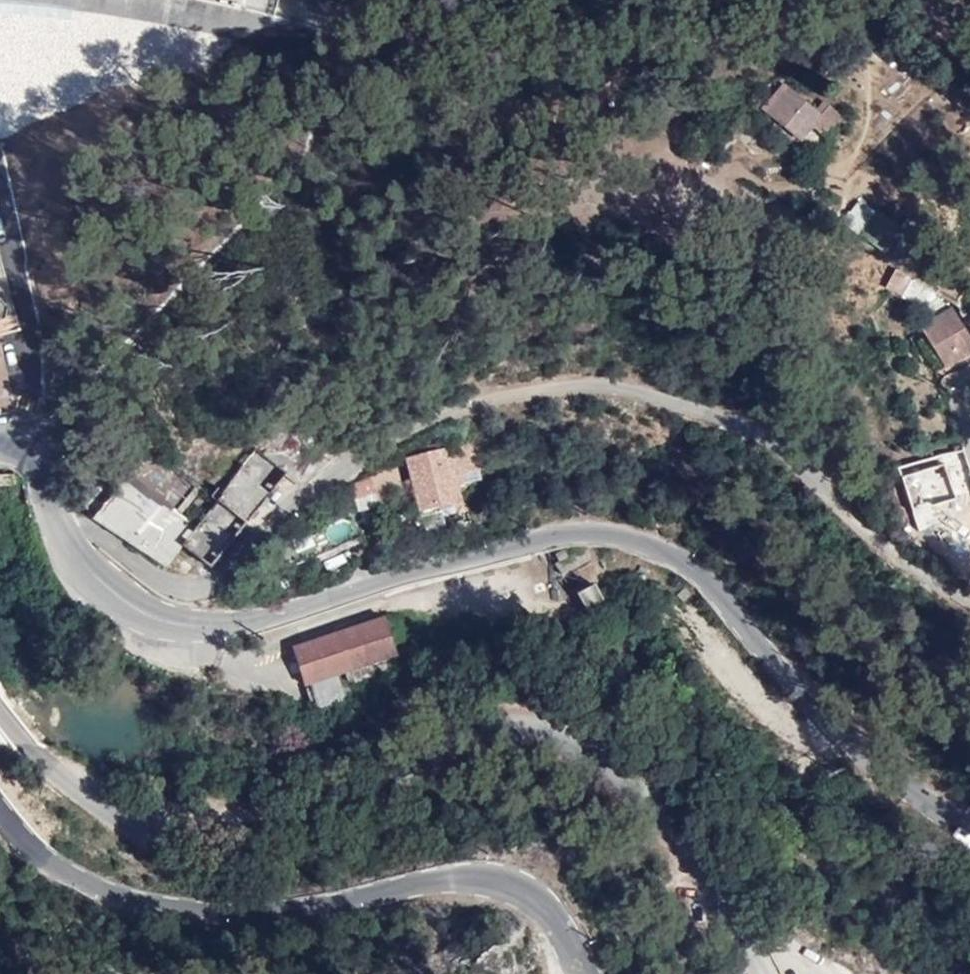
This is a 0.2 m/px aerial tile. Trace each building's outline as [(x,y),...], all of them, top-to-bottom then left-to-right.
[(770,114),(801,141),(812,128),(826,139),(844,120),(824,103),(816,112),(783,85),(765,105),(773,112),(770,114)] [(842,232),(882,247),(889,230),(875,225),(881,209),(855,199),(842,232)] [(2,321),(5,320),(8,307),(0,301),(0,319),(2,321)] [(945,369),(969,355),(969,334),(954,307),(935,319),(937,322),(922,331),(945,369)] [(183,547),(211,569),(263,507),(291,473),(300,481),(330,458),(305,438),(276,462),(258,448),(232,479),(221,492),(224,495),(196,528),(180,545),(183,547)] [(467,447),(449,452),(454,473),(473,468),(467,447)] [(963,450),(947,456),(957,486),(969,482),(969,471),(963,450)] [(454,473),(449,452),(408,463),(421,511),(442,505),(443,510),(463,505),(454,473)] [(923,460),(899,468),(904,484),(929,476),(923,460)] [(378,468),(371,473),(376,495),(403,487),(397,463),(378,468)] [(130,475),(94,521),(165,567),(183,547),(180,545),(196,528),(130,475)] [(349,497),(370,482),(367,477),(345,492),(349,497)] [(919,494),(931,522),(955,513),(940,477),(916,488),(919,494)] [(926,525),(931,522),(919,494),(906,500),(915,519),(921,517),(926,525)] [(322,528),(330,545),(356,533),(348,516),(322,528)] [(595,585),(578,593),(594,624),(627,608),(621,595),(605,602),(595,585)] [(385,616),(291,647),(303,688),(311,684),(313,687),(310,688),(316,707),(344,697),(340,687),(374,675),(371,664),(398,655),(395,642),(402,640),(396,621),(388,623),(385,616)]
